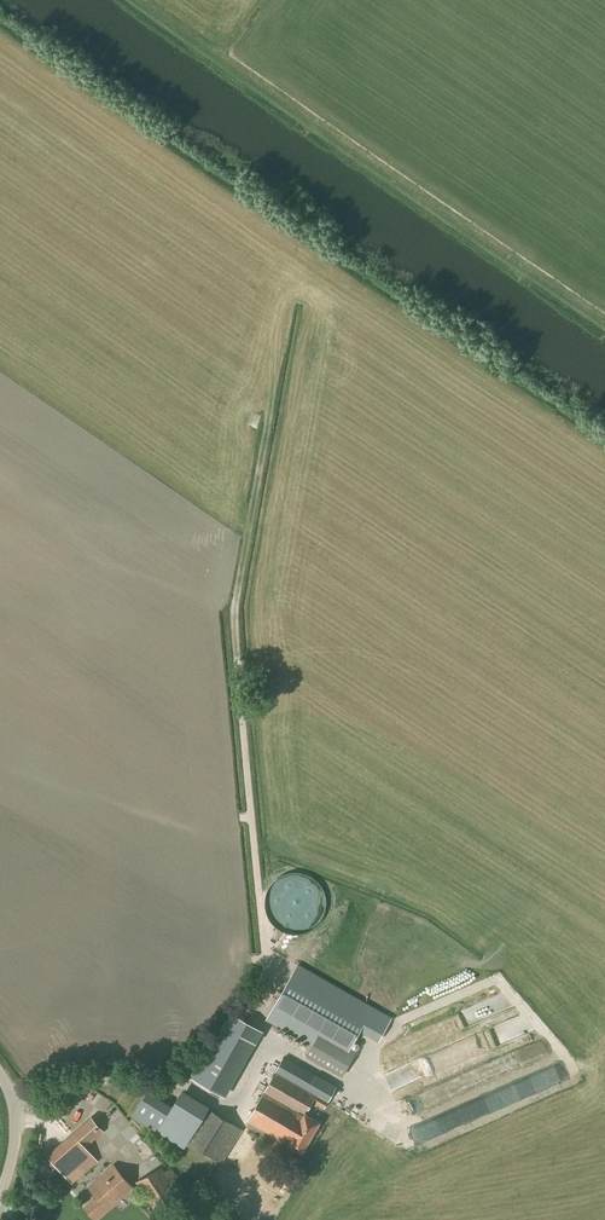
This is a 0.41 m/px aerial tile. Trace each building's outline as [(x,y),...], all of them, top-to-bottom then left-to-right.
[(379,1041),(391,1018),(373,1007),(297,964),(265,1019),(312,1046),(306,1056),(342,1076),(356,1051),(350,1047),(360,1030),(379,1041)] [(225,1097),(262,1031),(231,1013),(211,1048),(202,1043),(184,1074),(225,1097)] [(324,1109),(336,1087),(283,1057),(246,1122),(277,1139),(276,1141),(286,1146),(301,1155),(319,1123),(305,1115),(312,1102),(324,1109)] [(564,1062),(567,1070),(560,1072),(563,1081),(584,1074),(578,1057),(564,1062)] [(262,1059),(254,1060),(254,1071),(262,1071),(262,1059)] [(535,1080),(505,1090),(508,1101),(538,1092),(535,1080)] [(442,1084),(435,1088),(441,1098),(448,1094),(442,1084)] [(147,1091),(131,1116),(157,1132),(158,1132),(183,1147),(186,1142),(221,1164),(242,1130),(181,1092),(172,1107),(147,1091)] [(70,1107),(66,1116),(76,1121),(80,1111),(70,1107)] [(72,1185),(98,1161),(86,1148),(104,1132),(90,1116),(46,1155),(72,1185)] [(108,1211),(108,1210),(132,1188),(113,1166),(88,1187),(95,1195),(82,1207),(93,1219),(98,1219),(108,1211)] [(164,1171),(161,1167),(135,1182),(156,1214),(182,1197),(172,1183),(176,1181),(168,1169),(164,1171)]
